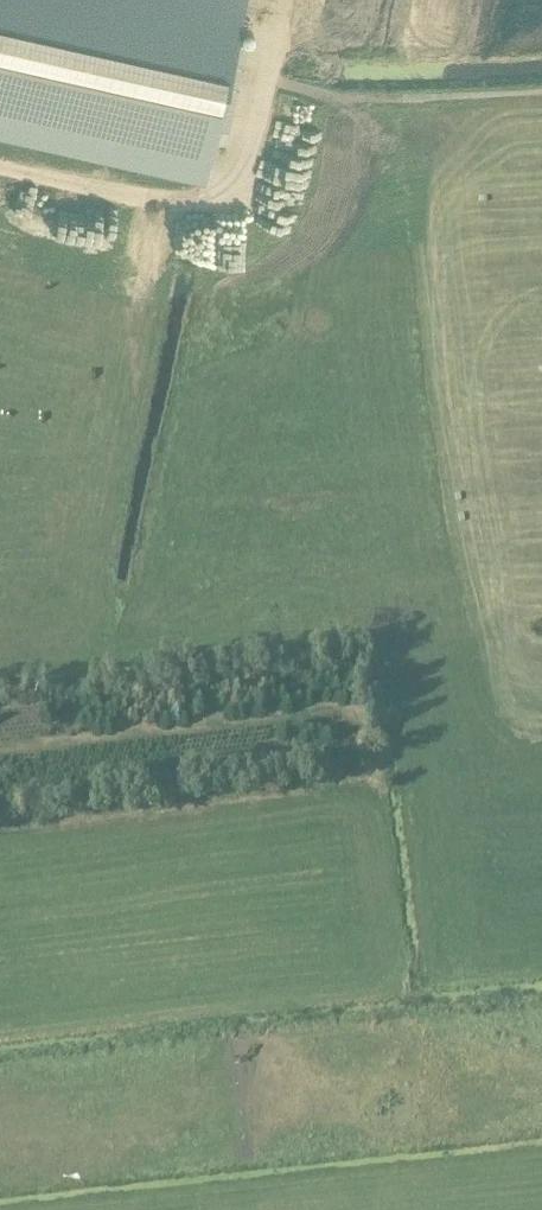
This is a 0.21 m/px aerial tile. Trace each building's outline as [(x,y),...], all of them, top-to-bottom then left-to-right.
[(206,175),(245,0),(0,0),(0,129),(206,175)]
